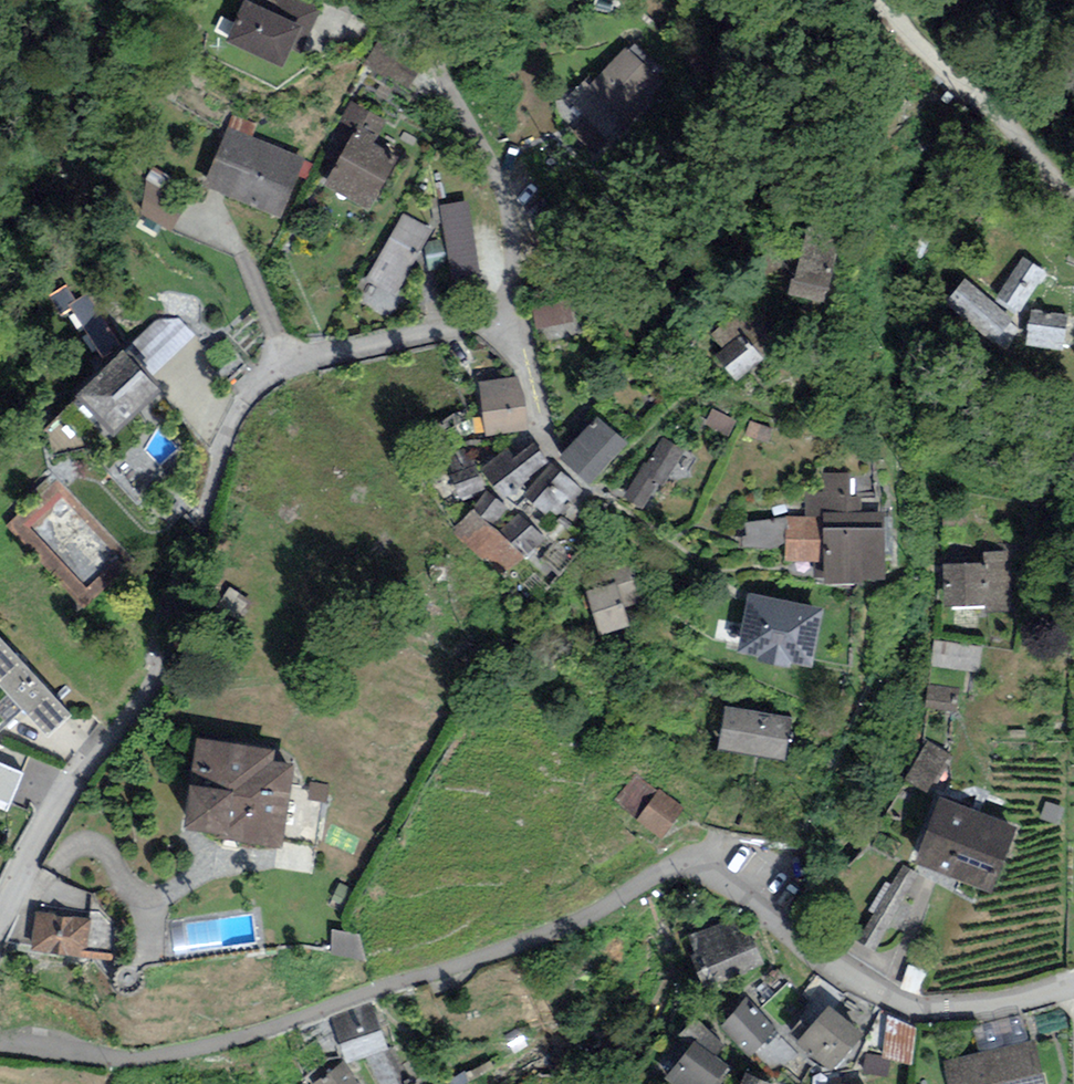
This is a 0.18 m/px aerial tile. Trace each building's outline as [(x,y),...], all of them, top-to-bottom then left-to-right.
[(248,0),(231,36),(283,59),(290,43),(301,48),(318,10),(297,0),(282,0),(276,13),(248,0)] [(664,74),(628,39),(567,101),(587,120),(574,133),(595,153),(654,92),(649,89),(664,74)] [(388,117),(353,97),(337,125),(343,129),(328,155),(338,160),(326,181),(366,204),(397,151),(375,139),(388,117)] [(304,159),(228,128),(204,185),(281,216),(304,159)] [(472,199),(443,204),(455,283),(484,279),(472,199)] [(431,227),(402,212),(367,275),(396,291),(431,227)] [(843,232),(813,223),(794,287),(824,296),(843,232)] [(1043,269),(1020,255),(996,295),(1019,309),(1043,269)] [(1012,318),(965,279),(946,301),(991,341),(1012,318)] [(783,338),(751,298),(712,329),(726,346),(716,354),(738,381),(767,358),(763,353),(783,338)] [(1065,316),(1034,312),(1029,343),(1061,347),(1065,316)] [(123,351),(99,374),(137,414),(161,392),(123,351)] [(515,373),(478,378),(486,432),(523,427),(515,373)] [(113,436),(137,414),(99,374),(76,395),(113,436)] [(627,440),(599,414),(562,453),(590,479),(627,440)] [(685,447),(666,436),(647,467),(641,464),(624,494),(643,506),(658,480),(663,484),(685,447)] [(516,455),(508,445),(483,466),(505,494),(546,461),(531,443),(516,455)] [(470,449),(450,456),(463,497),(483,490),(470,449)] [(582,492),(552,465),(527,494),(557,520),(582,492)] [(848,477),(820,475),(806,476),(807,515),(792,515),(740,524),(742,545),(786,544),(785,557),(815,559),(817,576),(881,574),(881,509),(862,510),(862,498),(849,497),(848,477)] [(487,492),(474,510),(492,526),(507,508),(487,492)] [(474,510),(451,529),(503,576),(525,557),(498,532),(492,526),(474,510)] [(519,514),(498,532),(525,557),(545,539),(519,514)] [(943,565),(945,607),(984,605),(985,612),(1018,611),(1016,550),(983,552),(984,563),(943,565)] [(614,582),(588,587),(597,632),(629,625),(625,605),(645,601),(638,567),(612,573),(614,582)] [(824,608),(752,591),(739,647),(811,663),(824,608)] [(0,631),(0,676),(48,730),(70,711),(0,631)] [(957,693),(929,689),(927,706),(959,710),(957,693)] [(788,710),(724,702),(719,742),(783,750),(788,710)] [(273,745),(201,735),(189,814),(232,821),(231,830),(279,837),(291,759),(271,756),(273,745)] [(953,756),(931,742),(908,777),(931,791),(953,756)] [(0,758),(0,795),(9,798),(22,767),(0,758)] [(680,806),(635,774),(616,800),(662,832),(680,806)] [(941,789),(916,856),(988,883),(1013,816),(941,789)] [(919,873),(902,863),(857,938),(874,948),(919,873)] [(42,907),(38,940),(86,946),(90,913),(42,907)] [(733,924),(683,943),(700,989),(751,970),(733,924)] [(740,995),(717,1018),(750,1051),(774,1028),(740,995)] [(812,1003),(800,1016),(843,1054),(871,1022),(839,995),(823,1013),(812,1003)] [(345,1060),(346,1064),(366,1058),(388,1051),(374,1008),(332,1021),(345,1060)] [(916,1028),(889,1013),(880,1056),(868,1054),(865,1070),(889,1075),(892,1060),(909,1064),(916,1028)] [(949,1061),(954,1083),(1043,1083),(1034,1042),(949,1061)] [(671,1077),(680,1083),(720,1083),(727,1075),(696,1048),(671,1077)] [(380,1083),(404,1083),(388,1051),(366,1058),(380,1083)] [(313,1083),(360,1083),(346,1064),(345,1060),(313,1083)] [(738,1083),(761,1083),(764,1076),(744,1068),(738,1083)]
